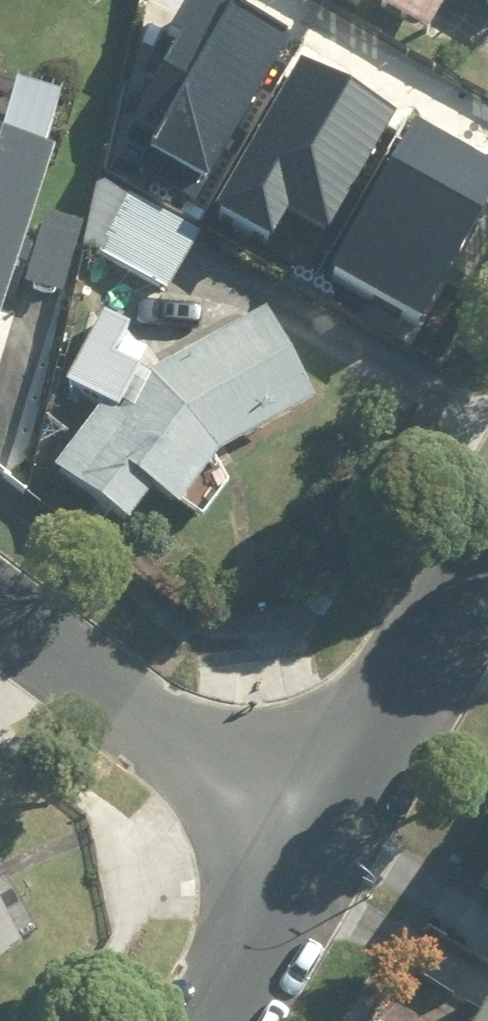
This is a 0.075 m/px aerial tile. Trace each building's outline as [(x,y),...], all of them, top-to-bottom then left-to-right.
[(197,0),(180,0),(115,115),(141,128),(129,174),(186,207),(269,49),(197,0)] [(445,31),(461,0),(383,0),(445,31)] [(368,123),(287,79),(203,220),(249,250),(264,206),(316,255),(368,123)] [(396,131),(354,195),(316,304),(394,355),(487,178),(487,177),(396,131)] [(3,332),(61,154),(0,134),(0,331),(3,332)] [(117,194),(88,250),(172,294),(201,237),(117,194)] [(322,408),(271,314),(154,378),(125,418),(110,407),(60,472),(136,527),(160,493),(184,512),(225,459),(322,408)] [(441,905),(487,932),(487,825),(441,905)] [(26,958),(0,913),(0,973),(26,958)]
